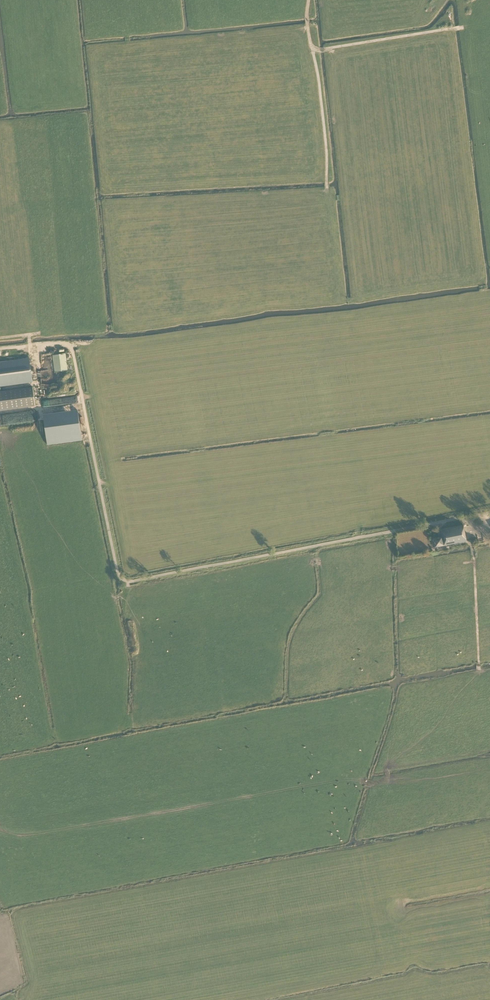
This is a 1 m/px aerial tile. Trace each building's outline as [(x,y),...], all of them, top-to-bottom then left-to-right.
[(68,370),(66,353),(52,355),(55,372),(68,370)] [(32,382),(32,381),(29,358),(0,362),(0,386),(32,382)] [(33,386),(0,391),(0,410),(35,405),(33,386)] [(71,397),(45,401),(46,409),(72,405),(71,397)] [(466,542),(463,524),(440,528),(442,536),(433,537),(435,546),(444,545),(444,546),(466,542)]
